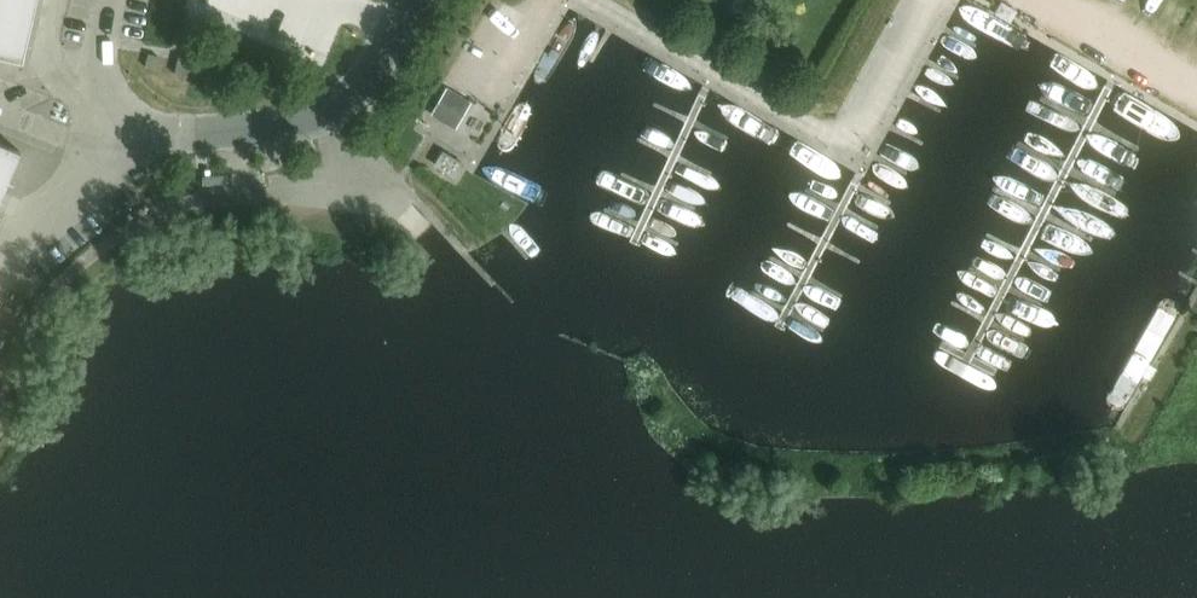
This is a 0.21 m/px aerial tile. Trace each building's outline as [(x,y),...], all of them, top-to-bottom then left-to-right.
[(23,63),(38,0),(0,0),(0,58),(23,63)] [(156,69),(159,56),(149,54),(146,66),(156,69)] [(187,76),(191,59),(179,56),(175,73),(187,76)] [(431,114),(456,129),(472,102),(447,87),(431,114)] [(21,151),(0,142),(0,199),(21,151)] [(436,162),(434,165),(456,178),(458,176),(461,171),(463,167),(465,163),(454,157),(443,150),(441,153),(438,157),(436,162)]
